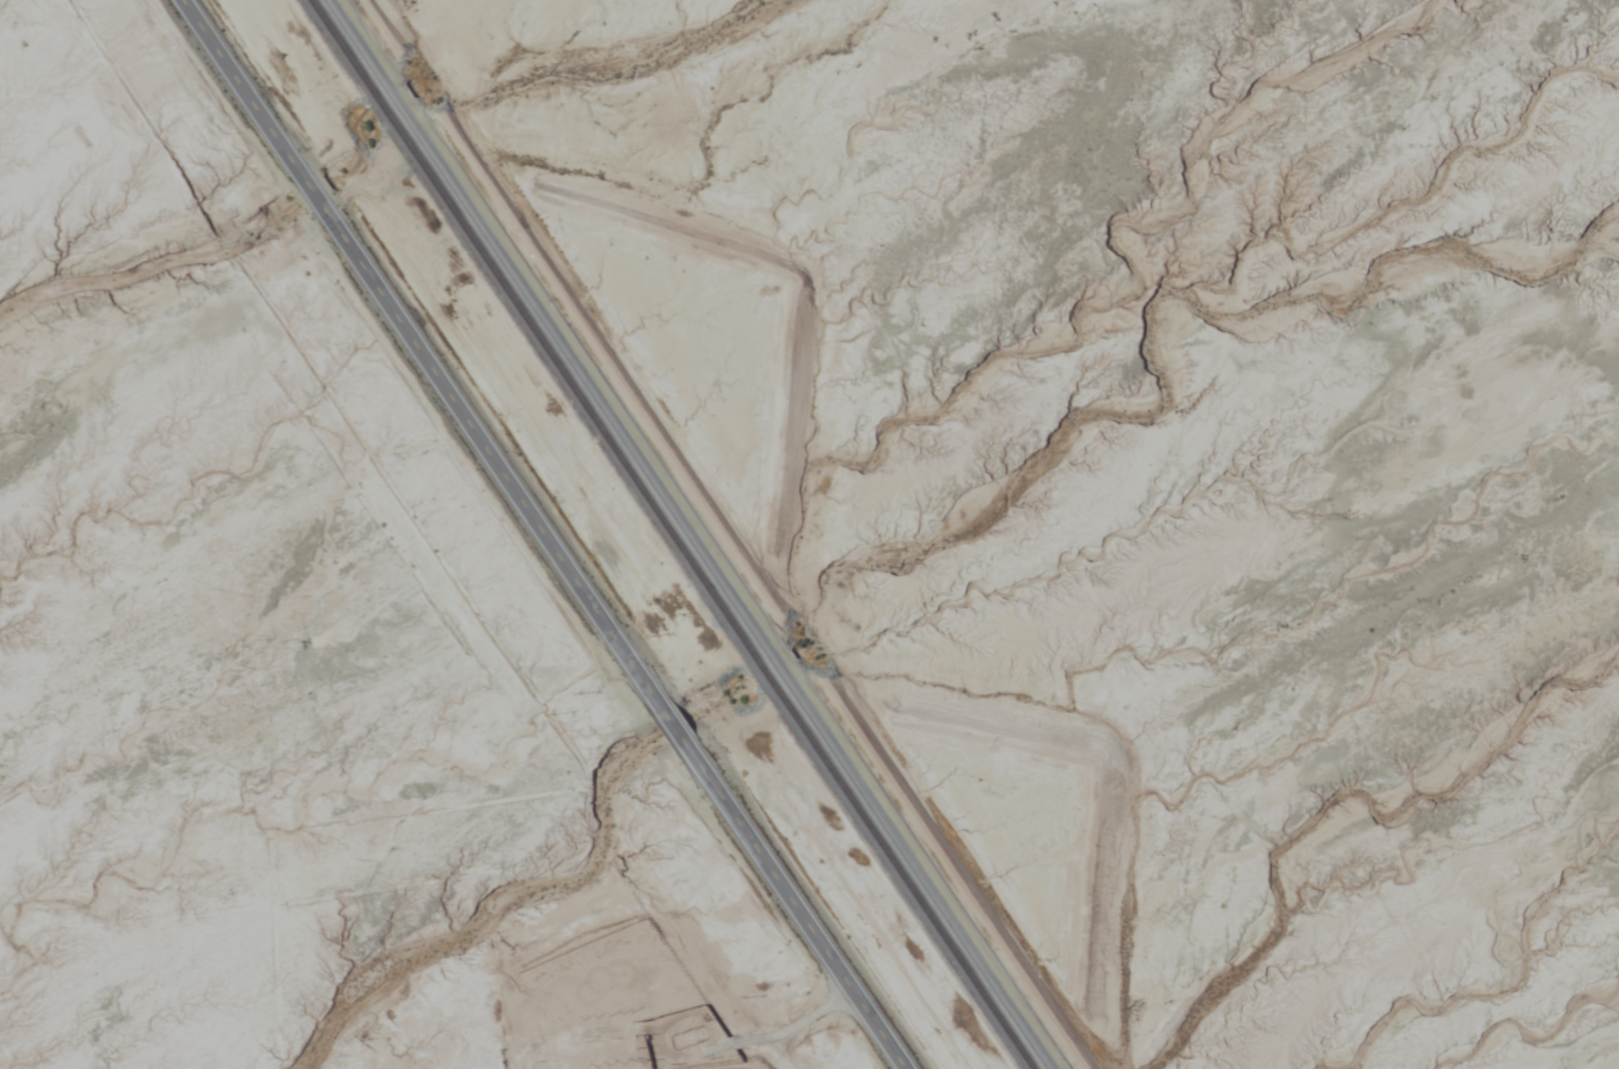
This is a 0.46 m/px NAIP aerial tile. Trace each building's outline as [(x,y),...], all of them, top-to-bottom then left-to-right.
[(672,1036),(676,1050),(711,1039),(707,1025),(672,1036)]
